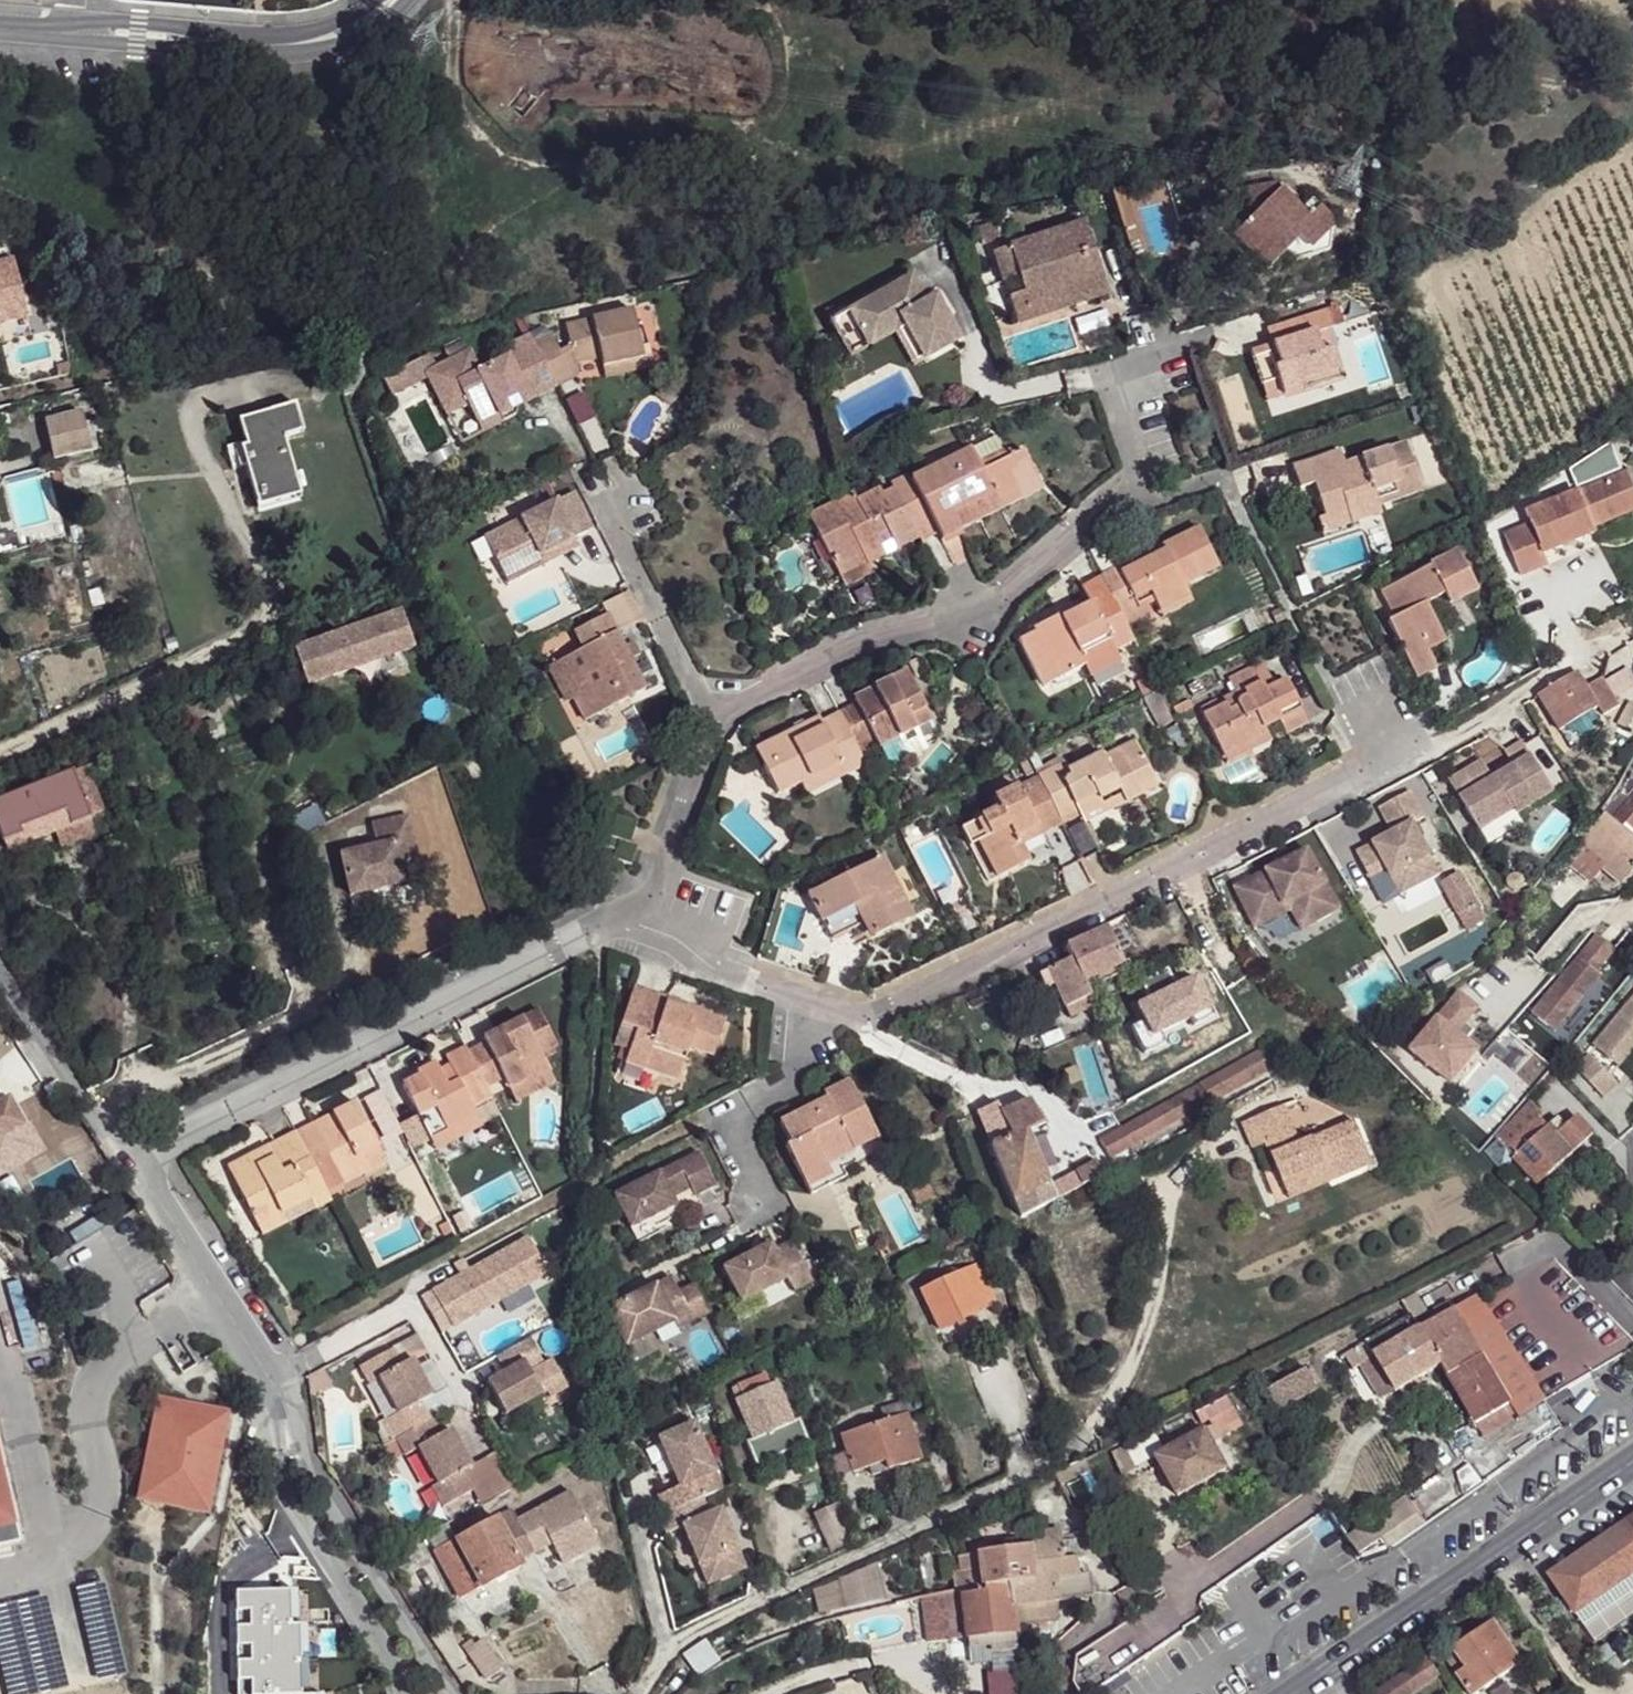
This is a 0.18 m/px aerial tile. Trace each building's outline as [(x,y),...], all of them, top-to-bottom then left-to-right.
[(1272,183),(1245,187),(1250,193),(1260,203),(1252,210),(1238,226),(1256,246),(1247,254),(1242,262),(1256,277),(1282,252),(1290,262),(1326,250),(1330,218),(1308,199),(1298,208),(1272,183)] [(1250,193),(1243,200),(1252,210),(1260,203),(1250,193)] [(1003,222),(977,230),(981,245),(1008,237),(1003,222)] [(1083,222),(1007,250),(1022,293),(1007,299),(1015,325),(1059,311),(1055,297),(1104,281),(1083,222)] [(1238,226),(1230,236),(1247,254),(1256,246),(1238,226)] [(1007,250),(992,254),(1007,299),(1022,293),(1007,250)] [(26,316),(13,258),(0,261),(0,321),(26,316)] [(910,279),(847,312),(868,351),(895,337),(906,331),(922,362),(957,343),(934,298),(924,303),(910,279)] [(1107,294),(1107,291),(1104,281),(1055,297),(1059,311),(1107,294)] [(1115,296),(1114,289),(1107,291),(1107,294),(1108,299),(1115,296)] [(1326,308),(1332,327),(1341,324),(1334,302),(1326,305),(1326,308)] [(1271,344),(1249,350),(1260,384),(1275,379),(1280,395),(1339,376),(1330,347),(1320,351),(1315,331),(1325,329),(1332,327),(1326,308),(1266,327),(1271,344)] [(555,349),(547,334),(530,342),(553,387),(575,375),(572,363),(598,356),(600,366),(646,355),(640,323),(632,325),(628,309),(561,323),(566,344),(555,349)] [(830,322),(851,360),(868,351),(847,312),(830,322)] [(1325,329),(1315,331),(1320,351),(1330,347),(1325,329)] [(906,331),(895,337),(912,367),(922,362),(906,331)] [(513,414),(515,405),(553,387),(530,342),(525,334),(499,348),(503,356),(476,370),(465,349),(445,360),(433,366),(421,372),(414,359),(378,378),(387,396),(424,377),(443,414),(465,403),(473,420),(494,411),(499,421),(513,414)] [(440,350),(445,360),(465,349),(460,339),(440,350)] [(426,353),(414,359),(421,372),(433,366),(426,353)] [(646,355),(600,366),(602,376),(649,366),(646,355)] [(1260,384),(1264,399),(1280,395),(1275,379),(1260,384)] [(259,509),(300,499),(284,441),(305,435),(297,407),(241,420),(247,448),(242,450),(259,509)] [(56,462),(102,451),(99,435),(96,435),(93,422),(86,423),(84,414),(46,423),(56,462)] [(1004,457),(993,436),(965,450),(975,472),(1004,457)] [(1338,451),(1290,467),(1298,488),(1311,483),(1323,479),(1328,493),(1317,497),(1324,516),(1345,509),(1347,517),(1377,505),(1375,498),(1418,481),(1404,442),(1359,458),(1361,465),(1345,471),(1343,465),(1338,451)] [(975,472),(965,450),(909,477),(937,531),(940,539),(958,529),(950,513),(990,493),(993,500),(1034,478),(1020,449),(1004,457),(975,472)] [(1359,458),(1343,465),(1345,471),(1361,465),(1359,458)] [(1591,527),(1632,509),(1632,488),(1626,471),(1525,512),(1530,524),(1503,535),(1519,575),(1546,564),(1542,553),(1593,533),(1591,527)] [(915,530),(920,540),(937,531),(909,477),(907,475),(890,485),(893,490),(883,495),(880,489),(858,501),(855,495),(831,507),(840,525),(819,536),(835,569),(862,555),(864,560),(883,550),(877,538),(889,532),(893,541),(915,530)] [(958,529),(1039,488),(1034,478),(993,500),(990,493),(950,513),(958,529)] [(1311,483),(1317,497),(1328,493),(1323,479),(1311,483)] [(1375,498),(1377,505),(1421,489),(1418,481),(1375,498)] [(554,501),(487,535),(496,552),(491,555),(505,585),(544,566),(539,556),(573,539),(554,501)] [(1316,518),(1324,538),(1351,529),(1350,525),(1380,512),(1377,505),(1347,517),(1345,509),(1324,516),(1316,518)] [(831,507),(808,517),(819,536),(840,525),(831,507)] [(1591,527),(1593,533),(1597,543),(1605,545),(1612,546),(1620,545),(1628,543),(1632,540),(1632,509),(1591,527)] [(1120,576),(1116,569),(1100,578),(1105,590),(1113,605),(1130,596),(1135,607),(1151,599),(1157,611),(1187,596),(1182,584),(1217,567),(1197,528),(1159,547),(1162,555),(1120,576)] [(893,541),(897,549),(920,540),(915,530),(893,541)] [(487,535),(481,538),(491,555),(496,552),(487,535)] [(806,540),(828,584),(839,578),(835,569),(819,536),(806,540)] [(539,556),(544,566),(578,548),(573,539),(539,556)] [(1159,547),(1116,569),(1120,576),(1162,555),(1159,547)] [(869,563),(885,554),(883,550),(864,560),(862,555),(835,569),(839,578),(845,587),(874,572),(869,563)] [(1455,552),(1380,591),(1393,617),(1385,621),(1415,677),(1435,666),(1426,649),(1443,640),(1424,603),(1442,594),(1447,603),(1474,591),(1455,552)] [(1108,642),(1113,652),(1132,642),(1127,631),(1113,605),(1105,590),(1099,578),(1082,587),(1087,598),(1090,605),(1074,613),(1073,613),(1060,620),(1058,617),(1033,629),(1059,680),(1085,667),(1080,656),(1108,642)] [(1143,623),(1135,607),(1130,596),(1113,605),(1127,631),(1143,623)] [(1058,617),(1060,620),(1073,613),(1074,613),(1071,606),(1056,613),(1058,617)] [(393,610),(290,660),(307,693),(372,663),(385,680),(406,664),(395,650),(411,643),(393,610)] [(583,647),(564,656),(582,692),(574,695),(586,718),(643,688),(628,659),(628,658),(622,661),(617,649),(621,647),(621,645),(605,614),(574,629),(583,647)] [(1020,641),(1044,686),(1059,680),(1033,629),(1026,631),(1020,641)] [(621,647),(617,649),(622,661),(628,658),(628,659),(636,654),(629,641),(621,645),(621,647)] [(1108,642),(1080,656),(1085,667),(1088,672),(1116,657),(1113,652),(1108,642)] [(564,656),(547,665),(565,699),(574,695),(582,692),(564,656)] [(1261,661),(1227,678),(1231,686),(1240,681),(1243,689),(1269,677),(1261,661)] [(854,697),(856,703),(839,712),(855,746),(861,757),(879,747),(878,745),(914,727),(909,715),(924,707),(906,671),(889,679),(877,685),(854,697)] [(873,678),(877,685),(889,679),(885,672),(873,678)] [(1573,674),(1537,698),(1559,733),(1595,709),(1600,717),(1614,707),(1597,680),(1582,689),(1573,674)] [(1135,683),(1143,697),(1157,690),(1150,675),(1135,683)] [(1225,702),(1202,714),(1222,753),(1265,731),(1261,722),(1276,714),(1281,722),(1302,712),(1285,679),(1273,684),(1269,677),(1243,689),(1240,681),(1231,686),(1234,689),(1240,702),(1229,708),(1225,702)] [(1234,689),(1223,696),(1225,702),(1229,708),(1240,702),(1234,689)] [(1158,697),(1146,704),(1159,729),(1171,722),(1158,697)] [(1188,701),(1172,708),(1176,716),(1191,709),(1188,701)] [(1627,704),(1615,727),(1624,731),(1632,713),(1632,707),(1627,704)] [(935,730),(930,719),(924,707),(909,715),(920,737),(935,730)] [(839,760),(845,771),(864,762),(861,757),(855,746),(839,712),(821,721),(818,716),(754,748),(775,792),(799,780),(839,760)] [(1284,732),(1306,722),(1302,712),(1281,722),(1284,732)] [(1227,762),(1270,741),(1265,731),(1222,753),(1227,762)] [(1140,758),(1132,742),(1117,750),(1124,765),(1140,758)] [(1482,761),(1448,782),(1479,832),(1514,810),(1517,816),(1554,794),(1523,742),(1505,753),(1511,762),(1514,767),(1493,780),(1490,775),(1482,761)] [(1065,770),(1062,763),(1036,776),(1041,789),(1057,819),(1075,811),(1079,817),(1101,805),(1098,799),(1116,790),(1123,802),(1139,793),(1136,787),(1151,779),(1140,758),(1124,765),(1117,750),(1101,759),(1099,753),(1065,770)] [(799,780),(803,791),(845,771),(839,760),(799,780)] [(1511,762),(1490,775),(1493,780),(1514,767),(1511,762)] [(44,785),(41,779),(29,783),(32,789),(0,801),(0,843),(4,854),(1,855),(5,867),(26,859),(21,847),(53,835),(87,823),(93,837),(103,818),(88,777),(97,773),(95,766),(44,785)] [(1609,818),(1632,793),(1632,769),(1631,773),(1622,792),(1603,814),(1609,818)] [(1139,793),(1154,786),(1151,779),(1136,787),(1139,793)] [(1027,863),(1019,847),(1061,826),(1057,819),(1041,789),(1021,800),(1016,789),(994,801),(998,811),(980,820),(988,836),(978,840),(988,861),(999,856),(1007,874),(1027,863)] [(1079,817),(1081,823),(1123,802),(1116,790),(1098,799),(1101,805),(1079,817)] [(1356,853),(1370,880),(1386,871),(1390,879),(1399,896),(1441,875),(1413,825),(1425,818),(1411,792),(1379,809),(1392,834),(1356,853)] [(1609,818),(1629,838),(1632,834),(1632,793),(1609,818)] [(1075,811),(1057,819),(1061,826),(1079,817),(1075,811)] [(1603,814),(1580,840),(1605,862),(1600,868),(1618,884),(1632,868),(1632,841),(1629,838),(1609,818),(1603,814)] [(401,818),(364,827),(368,848),(333,856),(342,897),(398,884),(391,857),(409,853),(401,818)] [(960,830),(968,845),(978,840),(988,836),(980,820),(960,830)] [(87,823),(53,835),(58,850),(93,837),(87,823)] [(1088,824),(1082,826),(1096,853),(1104,848),(1101,841),(1096,839),(1088,824)] [(968,845),(987,883),(997,878),(988,861),(978,840),(968,845)] [(1306,851),(1231,889),(1249,923),(1292,902),(1307,928),(1339,910),(1306,851)] [(988,861),(997,878),(1007,874),(999,856),(988,861)] [(880,857),(806,892),(828,938),(865,921),(871,936),(910,917),(880,857)] [(1386,871),(1370,880),(1374,887),(1390,879),(1386,871)] [(1440,885),(1458,916),(1477,906),(1459,874),(1440,885)] [(495,894),(477,907),(488,922),(506,909),(495,894)] [(1307,928),(1292,902),(1249,923),(1253,931),(1289,913),(1300,932),(1307,928)] [(1132,920),(1140,916),(1137,908),(1121,917),(1126,926),(1133,923),(1132,920)] [(1082,983),(1121,964),(1109,936),(1105,928),(1064,946),(1070,959),(1082,983)] [(1553,1033),(1588,990),(1583,986),(1588,979),(1593,983),(1598,977),(1593,973),(1612,949),(1593,935),(1530,1015),(1553,1033)] [(1055,985),(1065,1008),(1088,999),(1090,998),(1086,990),(1082,983),(1070,959),(1047,970),(1055,985)] [(1121,964),(1082,983),(1086,990),(1125,971),(1121,964)] [(1055,985),(1047,970),(1039,972),(1047,988),(1055,985)] [(1588,990),(1593,983),(1588,979),(1583,986),(1588,990)] [(667,999),(631,986),(619,1024),(634,1029),(623,1061),(643,1068),(649,1048),(683,1060),(687,1047),(712,1055),(725,1018),(684,1005),(680,1017),(663,1010),(667,999)] [(1593,1048),(1618,1068),(1632,1050),(1632,998),(1593,1048)] [(684,1005),(667,999),(663,1010),(680,1017),(684,1005)] [(1088,999),(1065,1008),(1068,1017),(1092,1007),(1091,1006),(1088,999)] [(458,1055),(477,1090),(494,1082),(500,1094),(540,1072),(532,1055),(547,1048),(529,1014),(475,1042),(477,1046),(458,1055)] [(1580,1045),(1570,1054),(1575,1061),(1586,1052),(1580,1045)] [(643,1068),(675,1078),(683,1060),(649,1048),(643,1068)] [(409,1118),(420,1141),(467,1119),(461,1110),(481,1101),(477,1090),(458,1055),(455,1049),(436,1059),(439,1067),(442,1072),(432,1077),(429,1071),(426,1065),(406,1075),(408,1079),(393,1086),(409,1118)] [(1618,1068),(1630,1078),(1632,1074),(1632,1050),(1618,1068)] [(1258,1051),(1121,1128),(1132,1147),(1268,1069),(1258,1051)] [(1591,1055),(1576,1068),(1604,1099),(1619,1085),(1591,1055)] [(439,1067),(429,1071),(432,1077),(442,1072),(439,1067)] [(540,1072),(500,1094),(506,1100),(546,1081),(540,1072)] [(796,1198),(833,1179),(829,1170),(859,1154),(853,1141),(861,1136),(836,1083),(807,1096),(812,1104),(765,1128),(776,1147),(771,1150),(796,1198)] [(5,1140),(33,1122),(14,1091),(0,1100),(0,1143),(5,1140)] [(999,1113),(1011,1137),(1026,1131),(1045,1123),(1030,1100),(999,1113)] [(1483,1154),(1499,1172),(1512,1159),(1547,1127),(1539,1119),(1543,1116),(1531,1103),(1483,1154)] [(367,1147),(344,1104),(285,1134),(302,1164),(317,1157),(327,1175),(347,1164),(344,1160),(367,1147)] [(972,1114),(988,1147),(991,1145),(1011,1137),(999,1113),(995,1104),(972,1114)] [(1369,1166),(1351,1122),(1298,1145),(1281,1107),(1238,1125),(1249,1151),(1263,1145),(1283,1191),(1326,1173),(1330,1183),(1369,1166)] [(409,1118),(390,1127),(402,1150),(420,1141),(409,1118)] [(1512,1159),(1537,1186),(1590,1137),(1574,1118),(1564,1128),(1556,1119),(1547,1127),(1512,1159)] [(467,1119),(420,1141),(426,1151),(472,1129),(467,1119)] [(1132,1147),(1121,1128),(1098,1142),(1109,1159),(1132,1147)] [(1020,1217),(1053,1201),(1047,1184),(1026,1131),(1011,1137),(991,1145),(1020,1217)] [(302,1208),(321,1200),(319,1197),(302,1164),(285,1134),(216,1169),(239,1215),(261,1205),(268,1214),(297,1199),(302,1208)] [(10,1147),(5,1140),(0,1143),(0,1154),(10,1147)] [(347,1164),(327,1175),(317,1157),(302,1164),(319,1197),(377,1167),(367,1147),(344,1160),(347,1164)] [(692,1149),(607,1193),(624,1225),(666,1202),(657,1185),(677,1174),(687,1192),(708,1181),(692,1149)] [(1053,1201),(1102,1176),(1093,1161),(1047,1184),(1053,1201)] [(1326,1173),(1283,1191),(1287,1200),(1330,1183),(1326,1173)] [(261,1205),(239,1215),(249,1235),(302,1208),(297,1199),(268,1214),(261,1205)] [(91,1207),(56,1223),(65,1243),(100,1227),(91,1207)] [(448,1216),(442,1219),(450,1235),(456,1232),(448,1216)] [(438,1226),(429,1229),(434,1239),(442,1235),(438,1226)] [(441,1304),(452,1325),(548,1272),(528,1236),(467,1271),(459,1275),(423,1295),(431,1309),(441,1304)] [(761,1241),(715,1265),(733,1299),(779,1276),(786,1288),(805,1278),(784,1238),(766,1248),(761,1241)] [(461,1260),(454,1264),(459,1275),(467,1271),(461,1260)] [(1479,1300),(1549,1401),(1629,1345),(1549,1264),(1479,1300)] [(919,1288),(938,1327),(992,1300),(975,1267),(962,1274),(959,1268),(919,1288)] [(663,1271),(600,1304),(619,1340),(667,1316),(671,1323),(686,1315),(701,1308),(684,1276),(669,1283),(663,1271)] [(1374,1357),(1394,1392),(1439,1366),(1487,1444),(1345,1544),(1358,1564),(1385,1554),(1387,1557),(1483,1489),(1481,1487),(1547,1441),(1558,1433),(1540,1406),(1549,1401),(1479,1300),(1407,1337),(1399,1325),(1366,1344),(1374,1357)] [(441,1304),(431,1309),(443,1331),(452,1325),(441,1304)] [(667,1316),(619,1340),(623,1348),(671,1323),(667,1316)] [(376,1333),(346,1350),(355,1366),(363,1361),(382,1396),(371,1403),(382,1423),(401,1414),(410,1408),(399,1388),(416,1378),(396,1343),(385,1349),(376,1333)] [(493,1371),(476,1380),(494,1413),(535,1390),(539,1396),(555,1387),(538,1358),(533,1361),(519,1337),(484,1356),(493,1371)] [(1394,1392),(1374,1357),(1358,1366),(1378,1401),(1394,1392)] [(1275,1404),(1311,1384),(1300,1366),(1264,1386),(1275,1404)] [(752,1440),(793,1423),(792,1420),(775,1380),(768,1383),(764,1373),(729,1387),(734,1399),(750,1438),(752,1440)] [(209,1507),(228,1409),(206,1405),(204,1418),(188,1415),(191,1402),(161,1396),(142,1494),(209,1507)] [(1226,1398),(1196,1413),(1201,1425),(1208,1421),(1217,1438),(1229,1432),(1226,1425),(1237,1420),(1226,1398)] [(883,1420),(904,1412),(899,1401),(879,1409),(883,1420)] [(204,1418),(206,1405),(191,1402),(188,1415),(204,1418)] [(358,1409),(370,1430),(382,1423),(371,1403),(358,1409)] [(410,1408),(401,1414),(409,1428),(421,1421),(412,1407),(410,1408)] [(871,1468),(886,1463),(888,1469),(920,1458),(904,1412),(883,1420),(842,1433),(849,1452),(856,1472),(871,1468)] [(376,1446),(389,1439),(398,1434),(419,1470),(407,1477),(420,1499),(456,1480),(445,1458),(456,1452),(434,1414),(421,1421),(409,1428),(401,1414),(382,1423),(370,1430),(369,1431),(376,1446)] [(754,1463),(808,1439),(799,1417),(792,1420),(793,1423),(752,1440),(750,1438),(744,1440),(754,1463)] [(653,1492),(660,1510),(700,1493),(719,1485),(690,1419),(655,1434),(665,1457),(675,1453),(679,1464),(669,1468),(676,1483),(653,1492)] [(1176,1495),(1225,1471),(1205,1431),(1176,1446),(1174,1443),(1169,1445),(1171,1448),(1156,1455),(1176,1495)] [(456,1452),(445,1458),(456,1480),(462,1492),(498,1472),(478,1439),(456,1452)] [(1123,1476),(1137,1470),(1126,1447),(1112,1454),(1123,1476)] [(829,1457),(836,1479),(856,1472),(849,1452),(829,1457)] [(675,1453),(665,1457),(669,1468),(679,1464),(675,1453)] [(886,1463),(871,1468),(874,1477),(889,1471),(888,1469),(886,1463)] [(17,1543),(0,1474),(0,1501),(8,1534),(0,1536),(0,1546),(17,1543)] [(1146,1568),(1161,1593),(1077,1655),(1072,1688),(1075,1693),(1084,1693),(1180,1631),(1179,1629),(1201,1615),(1192,1601),(1326,1515),(1308,1486),(1146,1568)] [(456,1536),(436,1547),(462,1596),(522,1564),(519,1558),(550,1541),(561,1561),(598,1541),(569,1488),(516,1518),(510,1507),(456,1536)] [(700,1493),(660,1510),(655,1513),(661,1527),(679,1520),(687,1539),(694,1536),(697,1543),(691,1546),(706,1579),(744,1562),(718,1505),(708,1510),(700,1493)] [(830,1552),(851,1542),(834,1505),(812,1514),(830,1552)] [(427,1531),(436,1547),(456,1536),(448,1520),(427,1531)] [(1632,1575),(1632,1520),(1551,1578),(1577,1614),(1632,1575)] [(1030,1544),(1061,1541),(1058,1530),(1035,1532),(1036,1540),(1029,1541),(1030,1544)] [(694,1536),(687,1539),(691,1546),(697,1543),(694,1536)] [(1013,1605),(1020,1604),(1055,1599),(1088,1594),(1085,1573),(1077,1574),(1075,1556),(1082,1556),(1079,1538),(1062,1540),(1061,1541),(1030,1544),(962,1553),(964,1569),(955,1570),(958,1588),(982,1585),(983,1587),(984,1592),(962,1595),(964,1608),(945,1611),(949,1642),(968,1640),(969,1648),(1016,1641),(1015,1632),(1013,1605)] [(888,1598),(880,1564),(842,1578),(850,1608),(888,1598)] [(1577,1614),(1597,1642),(1632,1617),(1632,1575),(1577,1614)] [(842,1582),(817,1590),(822,1614),(849,1607),(842,1582)] [(983,1587),(982,1585),(958,1588),(953,1588),(954,1592),(926,1596),(932,1644),(949,1642),(945,1611),(964,1608),(962,1595),(984,1592),(983,1587)] [(1055,1599),(1020,1604),(1023,1623),(1059,1617),(1055,1599)] [(1522,1664),(1492,1621),(1470,1636),(1467,1630),(1439,1648),(1473,1693),(1479,1693),(1522,1664)] [(467,1646),(483,1677),(501,1667),(484,1637),(467,1646)] [(707,1663),(697,1650),(691,1653),(677,1666),(686,1681),(699,1669),(707,1663)] [(1376,1693),(1434,1693),(1457,1678),(1437,1650),(1376,1693)] [(1617,1658),(1604,1667),(1611,1677),(1624,1668),(1617,1658)] [(1009,1681),(986,1693),(1017,1693),(1009,1681)]
